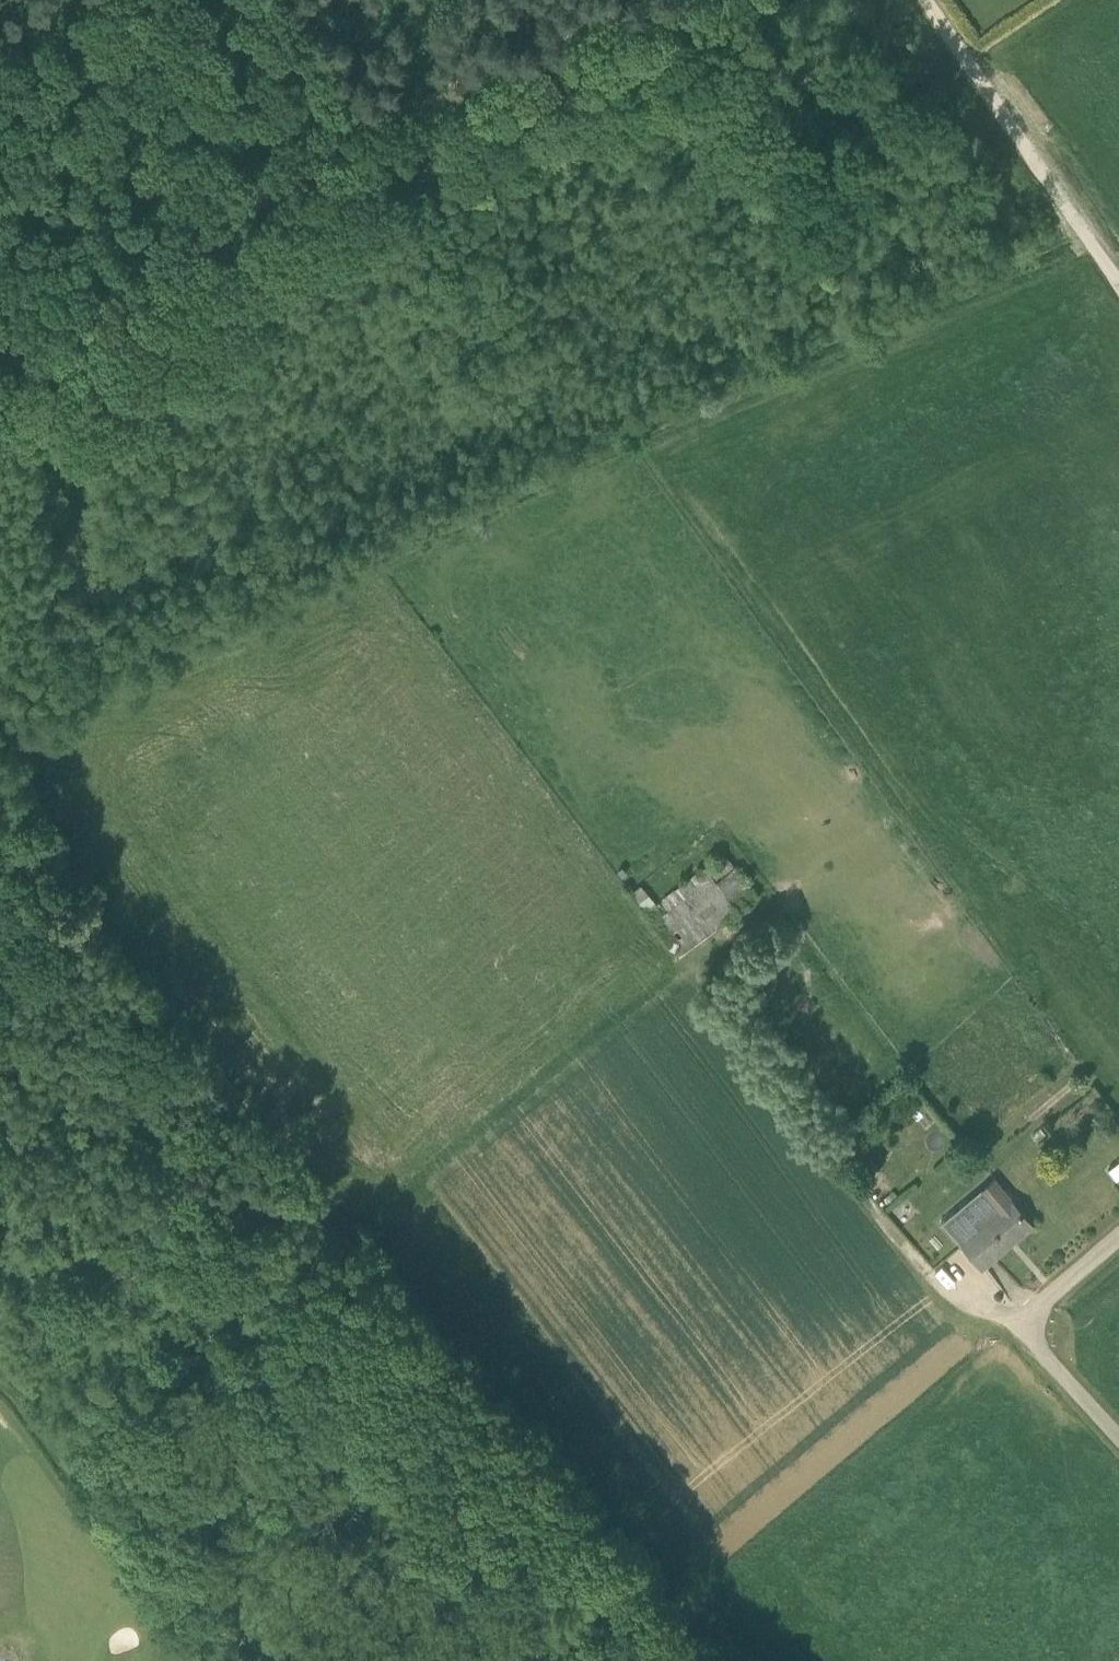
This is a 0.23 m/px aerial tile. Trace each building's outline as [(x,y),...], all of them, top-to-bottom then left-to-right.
[(717,881),(707,868),(649,908),(681,954),(742,912),(739,907),(756,896),(737,867),(717,881)] [(1109,1169),(1117,1179),(1118,1177),(1118,1161),(1109,1169)] [(964,1205),(980,1226),(961,1242),(982,1266),(1032,1224),(1012,1199),(994,1179),(964,1205)]
